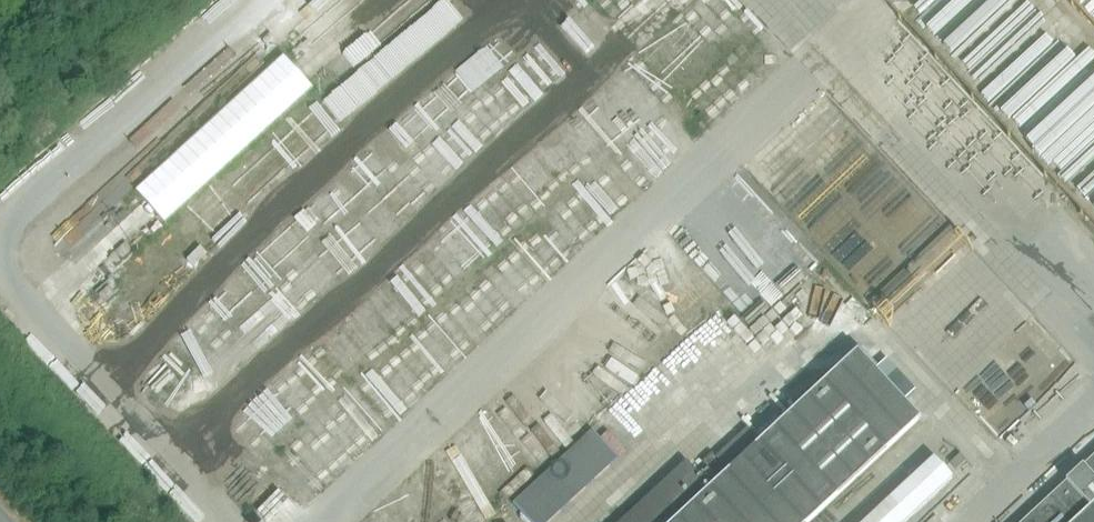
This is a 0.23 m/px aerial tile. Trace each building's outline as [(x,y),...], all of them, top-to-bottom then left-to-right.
[(273,0),(225,0),(203,18),(210,26),(198,36),(204,43),(215,33),(223,43),(273,0)] [(369,7),(365,0),(350,0),(311,26),(321,40),(369,7)] [(419,36),(436,56),(480,15),(466,0),(459,0),(419,36)] [(902,6),(1093,205),(1093,148),(1061,129),(1057,86),(1081,84),(1078,53),(1093,38),(1093,33),(1062,0),(909,0),(902,6)] [(348,86),(386,50),(368,31),(330,67),(348,86)] [(295,56),(141,186),(188,242),(270,174),(261,164),(277,150),(270,142),(281,133),(275,127),(322,87),(295,56)] [(621,521),(810,521),(920,419),(904,401),(878,374),(858,352),(763,440),(760,443),(731,471),(719,481),(707,469),(700,476),(686,461),(621,521)] [(626,454),(599,426),(519,503),(537,521),(555,521),(626,454)] [(713,452),(702,462),(718,480),(729,469),(718,457),(713,452)] [(960,454),(949,464),(956,471),(966,461),(960,454)] [(934,458),(866,521),(908,521),(954,479),(934,458)] [(1026,521),(1093,521),(1093,459),(1026,521)]
